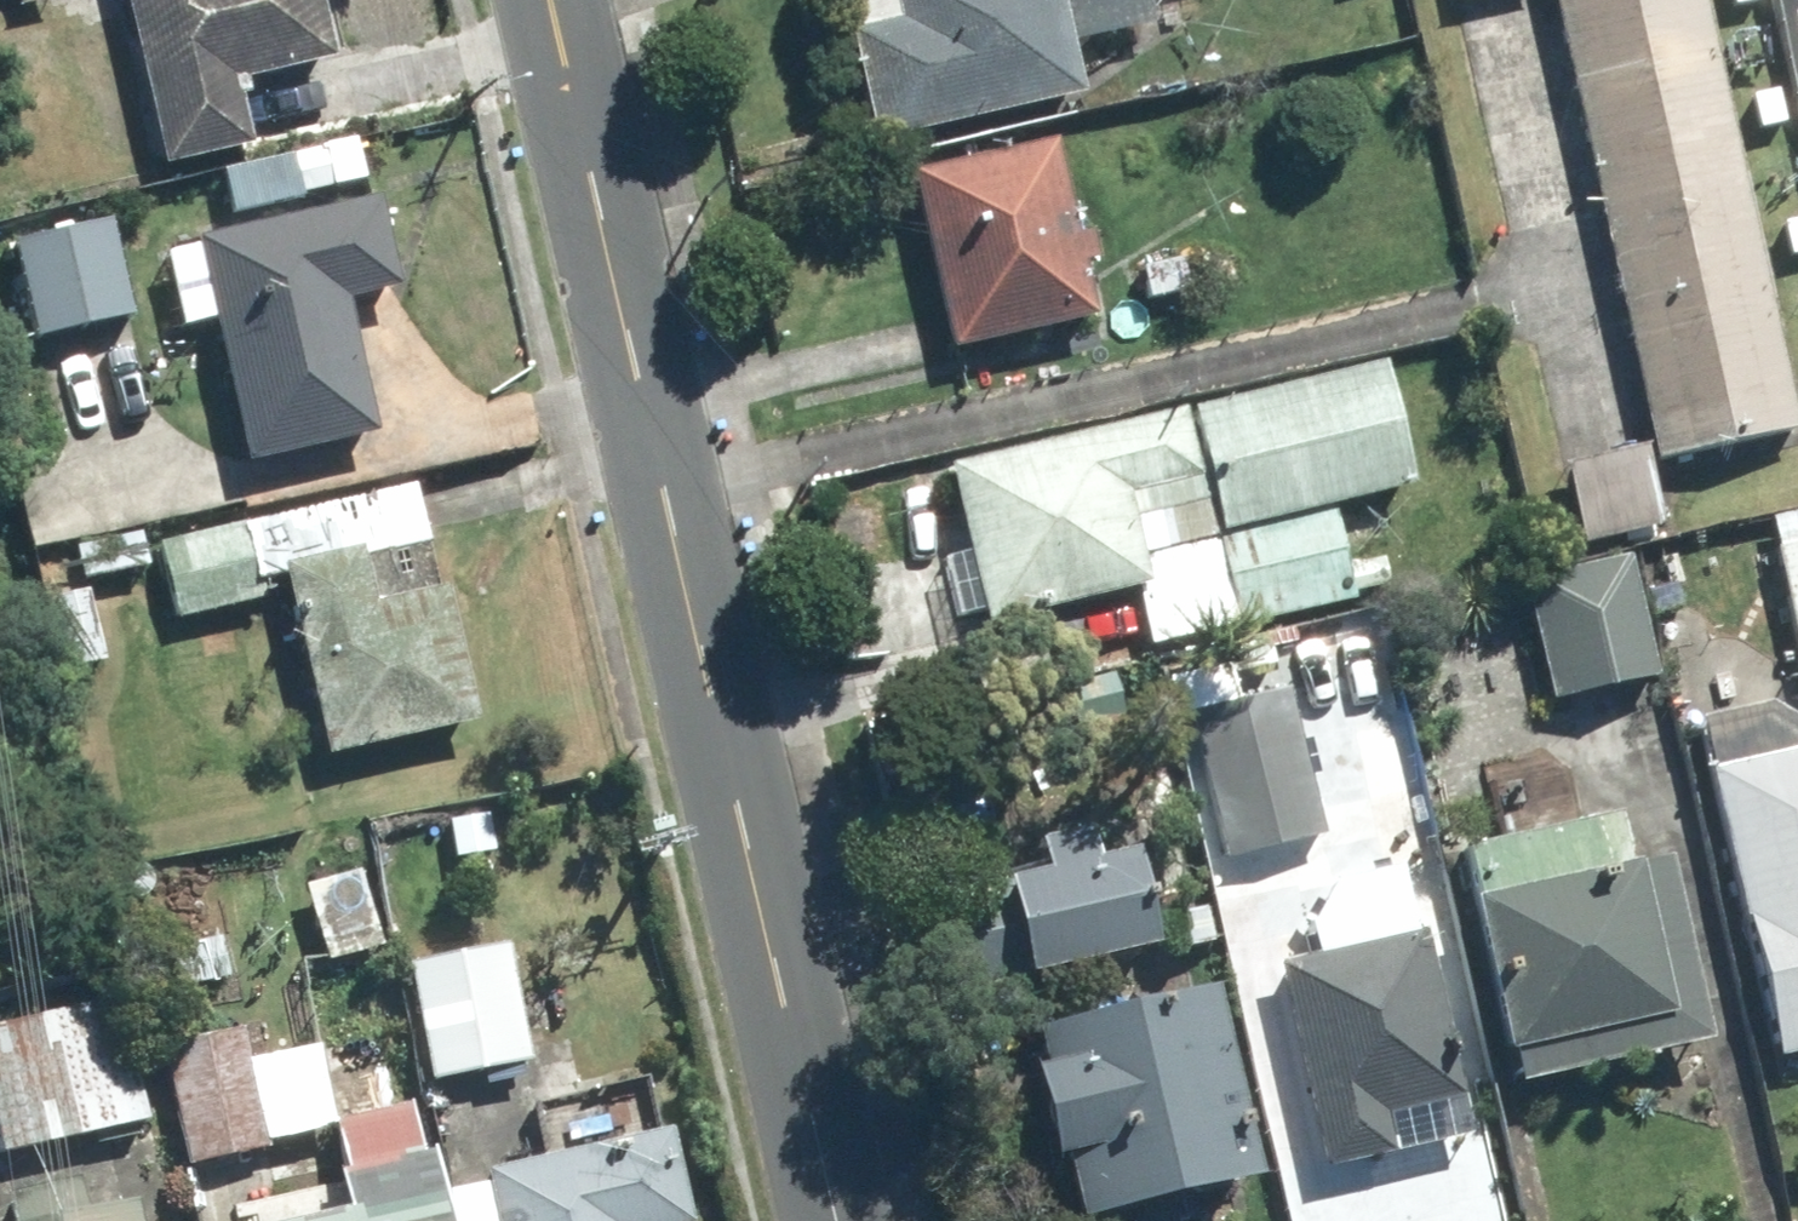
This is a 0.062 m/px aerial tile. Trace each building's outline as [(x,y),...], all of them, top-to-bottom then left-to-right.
[(151,178),(243,158),(228,89),(324,68),(309,0),(111,0),(151,178)] [(1043,0),(880,0),(886,32),(836,42),(857,145),(1064,103),(1043,0)] [(1448,8),(1488,0),(1447,0),(1448,8)] [(1785,441),(1695,0),(1536,0),(1629,453),(1633,472),(1785,441)] [(349,142),(278,157),(288,202),(359,187),(349,142)] [(1085,237),(1059,242),(1039,151),(898,182),(937,356),(1077,325),(1066,271),(1091,266),(1085,237)] [(369,204),(180,249),(233,473),(368,441),(338,314),(391,301),(369,204)] [(0,246),(0,249),(20,353),(132,331),(111,224),(0,246)] [(1179,421),(1205,550),(1222,634),(1341,610),(1322,519),(1396,504),(1371,382),(1179,421)] [(1205,550),(1179,421),(933,471),(967,639),(1135,605),(1128,566),(1205,550)] [(1633,472),(1629,453),(1553,468),(1570,552),(1646,537),(1633,472)] [(242,592),(268,585),(311,768),(464,732),(408,493),(228,535),(242,592)] [(1797,704),(1797,514),(1754,523),(1791,705),(1797,704)] [(224,533),(145,549),(162,632),(241,616),(224,533)] [(57,550),(63,588),(136,576),(130,538),(57,550)] [(1647,692),(1622,566),(1511,589),(1536,714),(1647,692)] [(78,596),(39,607),(59,682),(98,672),(78,596)] [(1281,691),(1179,712),(1211,869),(1314,848),(1281,691)] [(1797,1059),(1797,757),(1688,779),(1748,1069),(1797,1059)] [(1448,916),(1487,1103),(1692,1061),(1653,874),(1622,880),(1609,816),(1443,849),(1456,914),(1448,916)] [(1021,884),(920,905),(940,1005),(1133,966),(1105,826),(1013,845),(1021,884)] [(1262,970),(1306,1184),(1383,1168),(1375,1129),(1448,1114),(1412,940),(1262,970)] [(416,1095),(468,1087),(470,1102),(521,1094),(519,1079),(498,946),(395,962),(416,1095)] [(0,1027),(0,1163),(139,1135),(113,1005),(0,1027)] [(1049,1220),(1202,1220),(1236,1214),(1194,1009),(1001,1048),(1010,1091),(996,1093),(1015,1190),(1042,1184),(1049,1220)] [(227,1030),(145,1048),(173,1178),(322,1146),(303,1056),(236,1071),(227,1030)] [(417,1167),(405,1169),(394,1117),(324,1131),(335,1185),(313,1190),(319,1220),(428,1220),(417,1167)] [(650,1140),(439,1194),(446,1220),(671,1220),(650,1140)] [(69,1201),(0,1217),(0,1220),(74,1220),(69,1201)]
